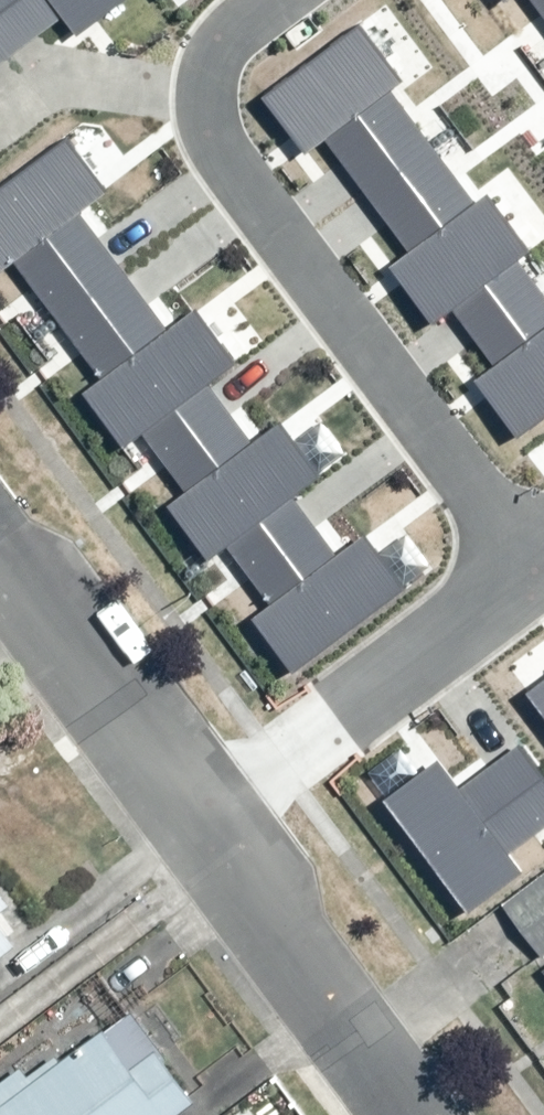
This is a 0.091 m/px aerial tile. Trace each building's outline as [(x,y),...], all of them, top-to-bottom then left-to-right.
[(69,14),(84,35),(131,0),(0,0),(0,65),(69,14)] [(543,22),(543,0),(527,0),(543,22)] [(479,377),(525,438),(543,423),(543,284),(524,258),(536,249),(493,192),(481,202),(395,88),(410,77),(367,21),(270,95),(313,152),(330,140),(414,251),(395,265),(439,322),(457,309),(498,363),(479,377)] [(303,669),(414,584),(371,529),(342,551),(300,496),(331,472),(288,417),(257,441),(213,385),(248,358),(202,299),(172,322),(88,213),(119,189),(75,132),(0,190),(0,268),(3,271),(17,260),(107,376),(88,391),(131,446),(148,433),(193,491),(176,503),(216,555),(234,542),(282,604),(263,618),(303,669)] [(535,687),(543,700),(543,680),(535,687)] [(446,759),(393,798),(476,908),(527,869),(515,853),(543,832),(543,768),(523,740),(464,783),(446,759)] [(24,943),(2,914),(21,899),(0,871),(0,960),(24,943)] [(139,1013),(39,1086),(27,1070),(0,1089),(0,1114),(185,1114),(204,1101),(139,1013)]
